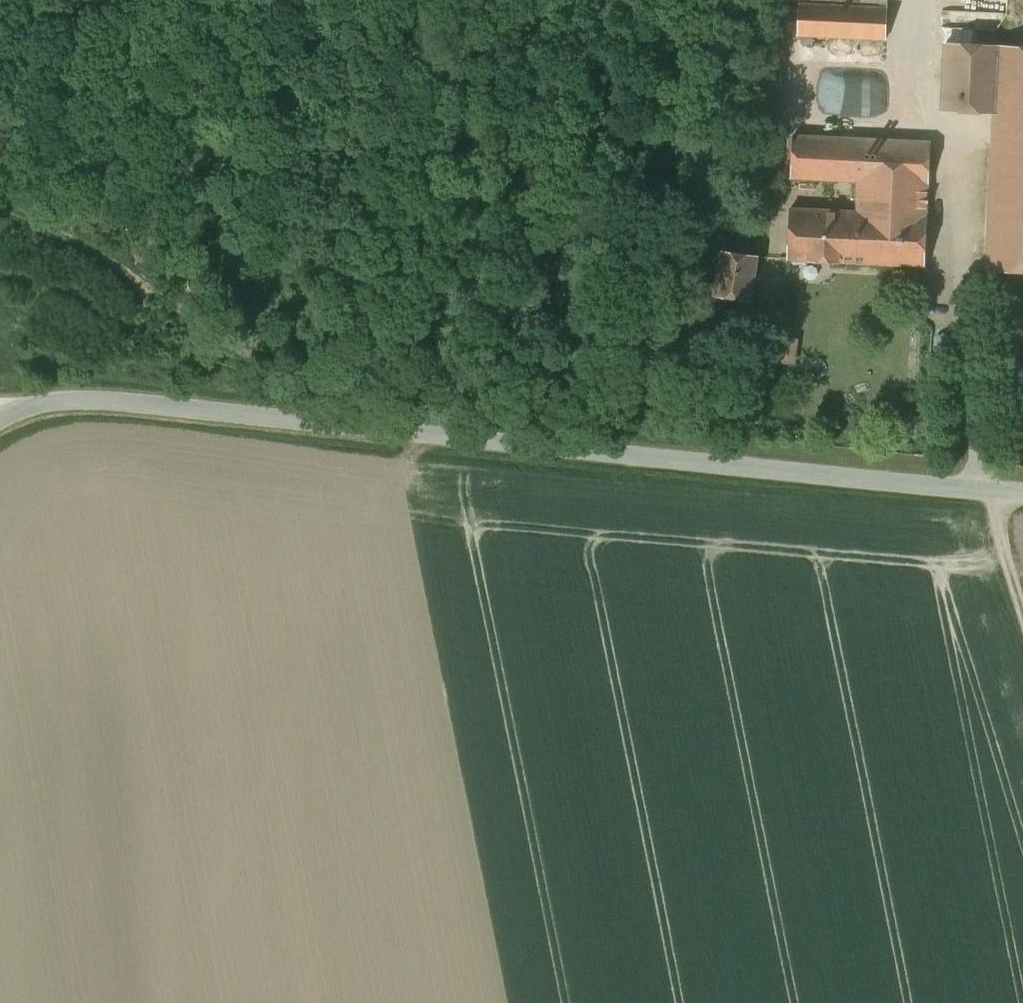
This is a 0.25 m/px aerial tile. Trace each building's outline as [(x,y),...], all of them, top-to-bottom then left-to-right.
[(943,23),(1008,24),(1009,0),(944,0),(943,23)] [(887,7),(799,3),(798,35),(886,39),(887,7)] [(988,270),(1022,271),(1022,47),(948,43),(944,111),(997,113),(988,270)] [(931,143),(794,136),(792,178),(858,180),(858,212),(872,213),(870,263),(925,266),(931,143)] [(858,212),(791,209),(788,259),(870,263),(872,213),(858,212)] [(758,256),(721,251),(715,296),(752,301),(758,256)] [(799,361),(800,335),(776,334),(775,360),(799,361)]
